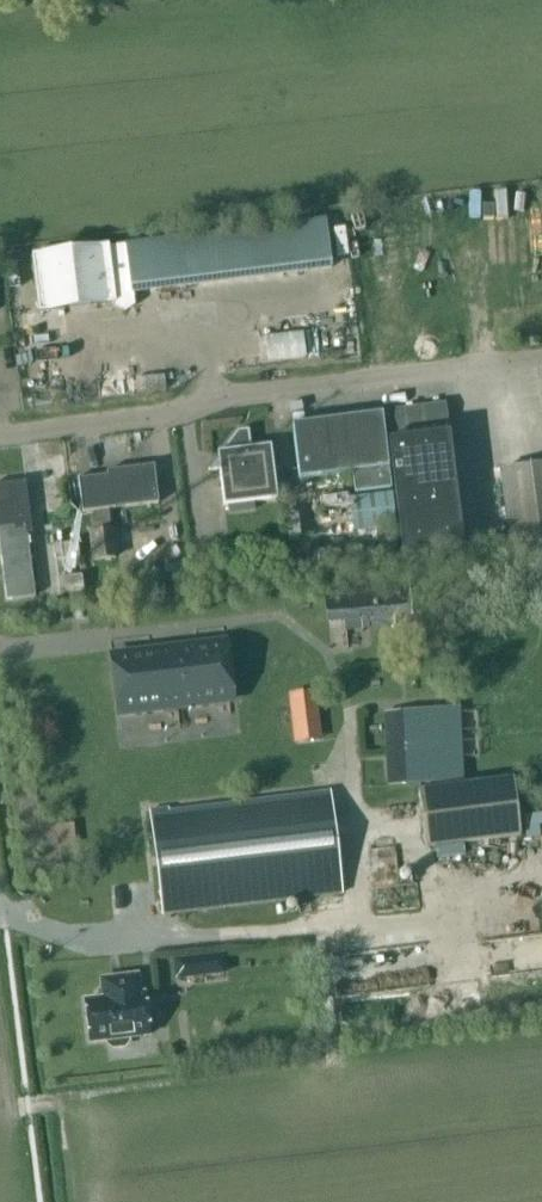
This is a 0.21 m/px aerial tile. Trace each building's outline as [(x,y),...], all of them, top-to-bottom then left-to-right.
[(468,201),(484,309),(541,300),(541,215),(540,200),(517,204),(516,194),(468,201)] [(115,304),(124,307),(132,301),(131,293),(332,268),(326,220),(205,235),(205,237),(188,239),(188,236),(32,255),(39,313),(115,304)] [(279,358),(324,356),(323,330),(278,332),(279,358)] [(164,377),(136,381),(138,395),(165,392),(164,377)] [(390,431),(447,424),(445,404),(387,411),(390,431)] [(382,414),(292,424),(299,479),(352,472),(355,493),(391,489),(382,414)] [(253,503),(277,500),(271,446),(251,449),(249,430),(238,431),(217,459),(218,469),(219,469),(224,506),(228,506),(253,503)] [(457,519),(458,519),(447,434),(390,441),(404,554),(461,547),(457,519)] [(107,472),(107,474),(108,476),(78,480),(82,513),(89,512),(109,510),(158,504),(154,466),(107,472)] [(541,538),(541,466),(500,471),(510,542),(541,538)] [(0,485),(0,551),(7,600),(35,597),(27,535),(32,535),(26,486),(14,487),(13,483),(0,485)] [(396,528),(392,493),(349,498),(353,533),(396,528)] [(64,511),(62,500),(45,502),(47,514),(64,511)] [(253,503),(228,506),(229,514),(254,510),(253,503)] [(109,510),(89,512),(91,534),(111,532),(109,510)] [(111,532),(91,534),(94,560),(116,558),(113,531),(111,532)] [(78,544),(53,546),(55,561),(79,558),(78,544)] [(82,576),(57,579),(59,595),(84,592),(82,576)] [(343,593),(326,595),(327,597),(329,620),(345,619),(346,630),(394,626),(394,616),(404,615),(411,614),(409,588),(343,593)] [(122,714),(233,700),(226,643),(112,657),(118,714),(122,714)] [(314,695),(291,698),(295,731),(318,729),(314,695)] [(398,786),(462,783),(458,711),(436,712),(436,713),(395,715),(396,733),(395,733),(398,786)] [(426,849),(521,837),(513,780),(418,792),(426,849)] [(152,814),(164,916),(341,894),(329,793),(152,814)] [(222,956),(175,962),(177,979),(224,973),(222,956)] [(124,1047),(128,1042),(128,1038),(150,1036),(145,995),(140,995),(138,976),(102,981),(103,992),(107,992),(108,999),(85,1002),(89,1043),(108,1041),(108,1045),(113,1048),(124,1047)]
